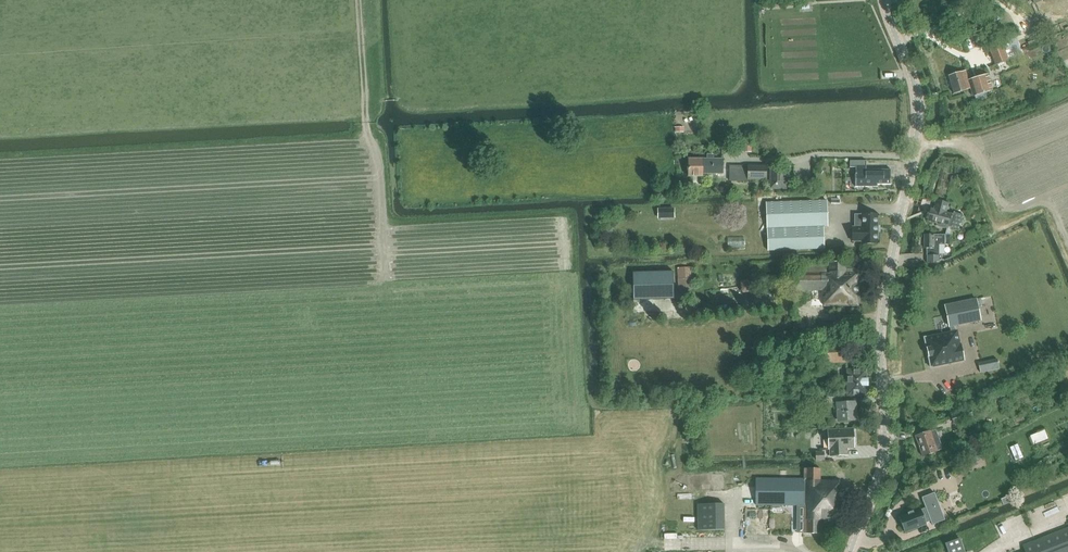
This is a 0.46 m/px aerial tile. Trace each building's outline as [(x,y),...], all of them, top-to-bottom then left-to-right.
[(929,7),(932,14),(937,12),(934,5),(929,7)] [(988,45),(995,65),(1009,60),(1001,40),(988,45)] [(970,68),(973,76),(987,72),(985,64),(970,68)] [(971,89),(973,97),(992,91),(987,74),(968,80),(965,71),(948,76),(954,94),(971,89)] [(706,159),(689,159),(688,176),(702,176),(702,172),(722,173),(723,159),(713,159),(713,155),(706,154),(706,159)] [(876,173),(867,173),(867,160),(851,161),(851,167),(856,167),(856,186),(878,186),(878,183),(890,183),(890,169),(876,169),(876,173)] [(729,180),(741,180),(741,179),(765,180),(765,165),(749,164),(749,169),(730,168),(729,180)] [(785,191),(786,169),(772,169),(771,191),(785,191)] [(952,213),(942,211),(945,201),(934,198),(931,208),(927,221),(936,223),(936,225),(947,228),(948,227),(958,229),(960,224),(963,222),(964,217),(962,214),(955,212),(952,214),(952,213)] [(767,201),(768,227),(824,225),(827,225),(827,200),(767,201)] [(658,208),(658,218),(675,217),(675,208),(658,208)] [(879,226),(879,214),(862,214),(862,226),(854,227),(854,241),(862,241),(863,243),(879,243),(879,231),(880,231),(880,226),(879,226)] [(825,248),(824,225),(768,227),(768,249),(825,248)] [(949,234),(924,234),(924,248),(927,248),(927,263),(933,263),(941,260),(941,255),(938,255),(938,244),(944,244),(949,244),(949,234)] [(724,247),(741,247),(741,239),(724,239),(724,247)] [(796,272),(796,290),(822,290),(822,296),(824,296),(824,305),(858,305),(858,268),(846,268),(846,262),(830,262),(830,271),(827,271),(827,266),(800,266),(800,272),(796,272)] [(678,267),(679,289),(692,288),(691,267),(678,267)] [(633,272),(633,300),(674,299),(673,271),(633,272)] [(738,281),(739,292),(748,291),(748,280),(738,281)] [(965,360),(961,344),(960,344),(957,330),(955,331),(954,326),(981,320),(977,299),(945,305),(949,327),(950,326),(951,332),(926,337),(925,337),(924,337),(924,339),(930,366),(930,367),(932,367),(965,360)] [(822,344),(822,362),(847,362),(847,344),(822,344)] [(992,363),(979,366),(980,372),(993,369),(992,363)] [(847,369),(847,395),(867,395),(867,385),(868,385),(868,379),(866,379),(866,369),(847,369)] [(825,396),(826,407),(835,406),(835,412),(838,412),(838,421),(856,420),(855,402),(842,402),(841,395),(825,396)] [(972,415),(968,407),(950,414),(953,422),(972,415)] [(829,449),(831,449),(831,456),(849,455),(848,447),(856,447),(854,428),(828,430),(829,449)] [(1029,434),(1032,443),(1048,437),(1044,428),(1029,434)] [(915,436),(922,456),(943,448),(935,429),(930,431),(930,430),(915,436)] [(1010,447),(1016,460),(1023,457),(1017,444),(1010,447)] [(824,459),(824,450),(815,451),(815,459),(824,459)] [(830,462),(833,473),(840,472),(837,460),(830,462)] [(839,492),(839,481),(820,480),(820,468),(804,468),(804,479),(756,478),(756,504),(803,505),(803,533),(819,533),(819,520),(841,520),(841,492),(839,492)] [(680,491),(724,490),(724,474),(680,475),(680,491)] [(899,517),(905,532),(927,524),(926,522),(931,521),(932,524),(945,520),(934,492),(922,497),(926,507),(921,509),(921,508),(899,517)] [(1011,495),(1001,499),(1004,505),(1013,501),(1011,495)] [(1057,500),(1043,503),(1047,519),(1060,516),(1057,500)] [(696,529),(724,528),(723,502),(695,503),(696,529)] [(772,505),(771,531),(787,532),(788,505),(772,505)] [(741,508),(741,533),(764,533),(764,524),(754,523),(754,508),(741,508)] [(764,517),(764,508),(755,508),(755,517),(764,517)] [(1023,545),(1025,551),(1067,551),(1067,527),(1023,545)] [(949,551),(965,551),(960,540),(947,546),(949,551)]
